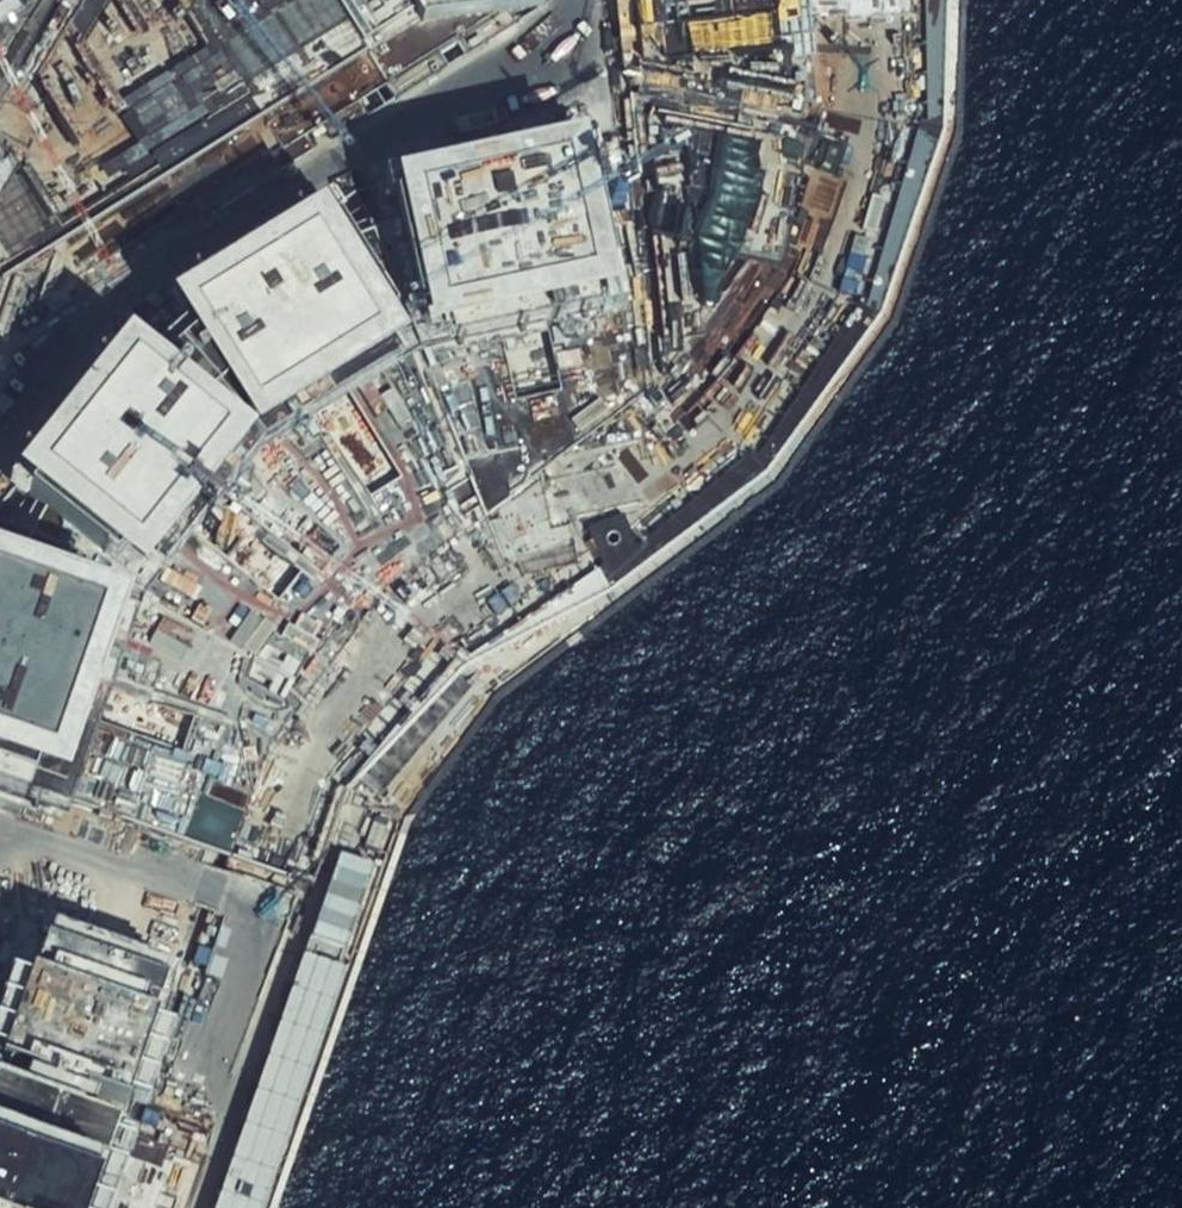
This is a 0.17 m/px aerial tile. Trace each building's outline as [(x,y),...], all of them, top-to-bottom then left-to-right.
[(427,17),(551,4),(551,0),(415,0),(427,17)] [(646,36),(680,71),(737,96),(777,102),(814,100),(812,60),(810,20),(810,14),(809,0),(624,0),(646,36)] [(697,112),(640,107),(672,340),(702,334),(713,319),(728,342),(747,351),(764,348),(777,329),(781,320),(788,299),(785,244),(784,235),(769,206),(788,138),(747,122),(697,112)] [(71,801),(144,586),(264,433),(426,343),(628,302),(589,118),(397,157),(329,187),(178,280),(194,307),(162,334),(138,315),(23,456),(0,493),(0,780),(71,801)] [(0,1011),(0,1207),(108,1207),(179,1012),(166,1008),(184,958),(58,915),(38,971),(16,963),(0,1011)]
